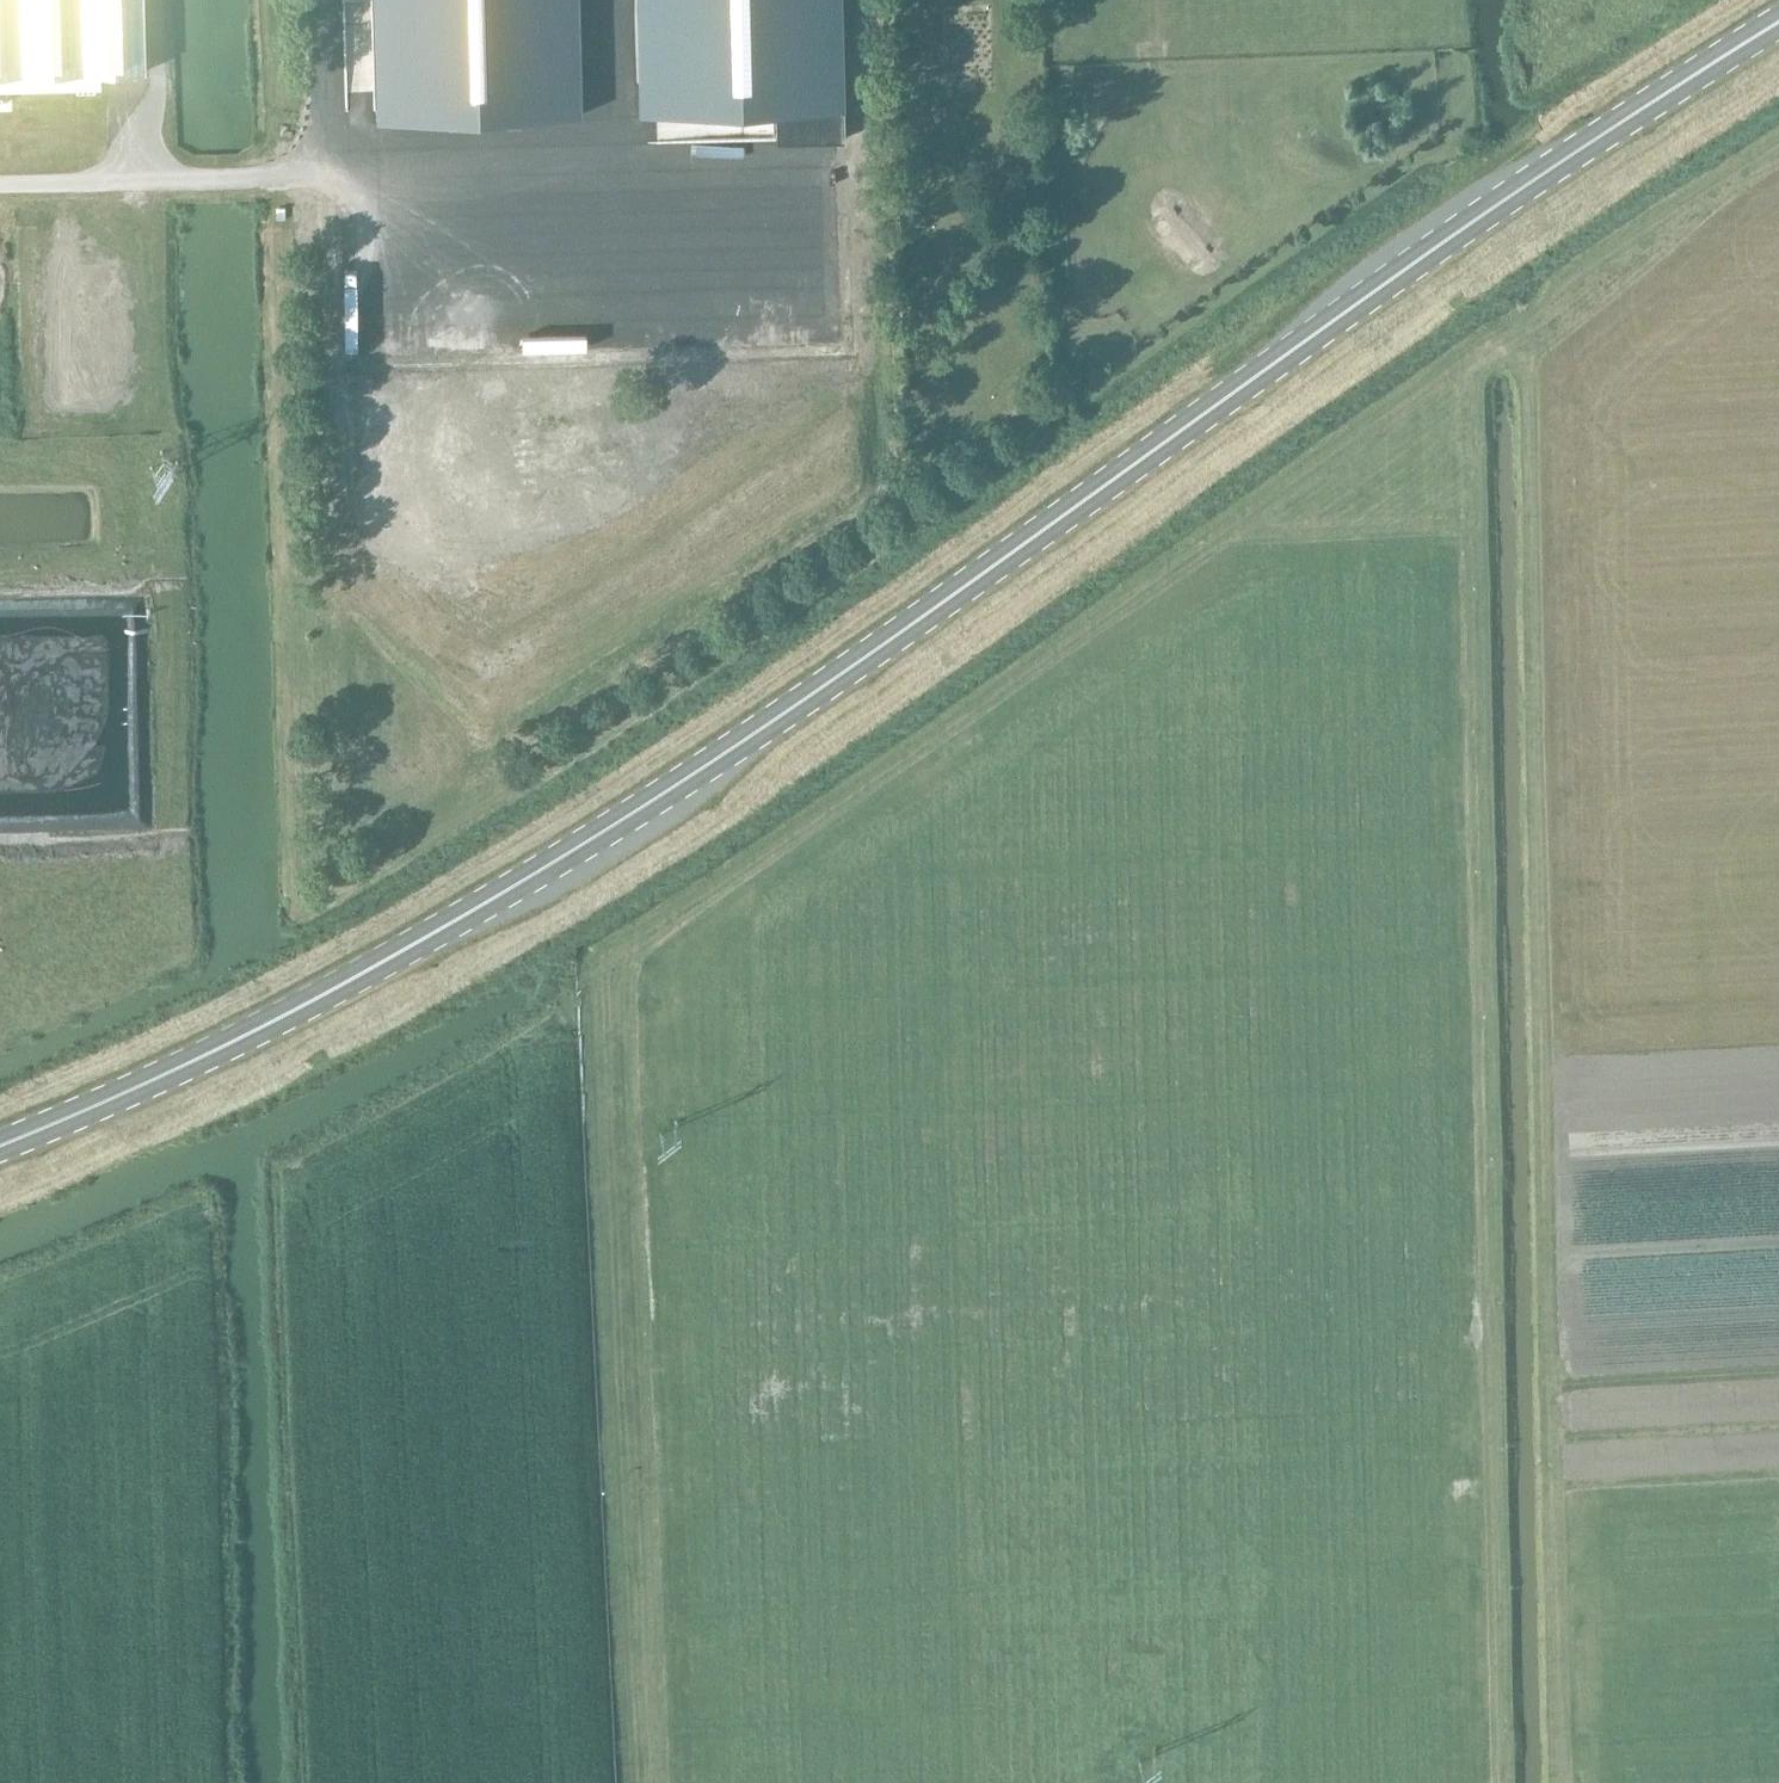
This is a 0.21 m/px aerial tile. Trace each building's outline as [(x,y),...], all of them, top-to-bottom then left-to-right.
[(101,88),(101,73),(145,72),(143,0),(0,0),(0,91),(101,88)] [(376,73),(377,110),(377,119),(466,117),(581,114),(578,0),(374,0),(376,73)] [(640,112),(657,112),(775,110),(776,140),(837,139),(844,138),(842,49),(841,16),(841,0),(637,0),(640,112)]
